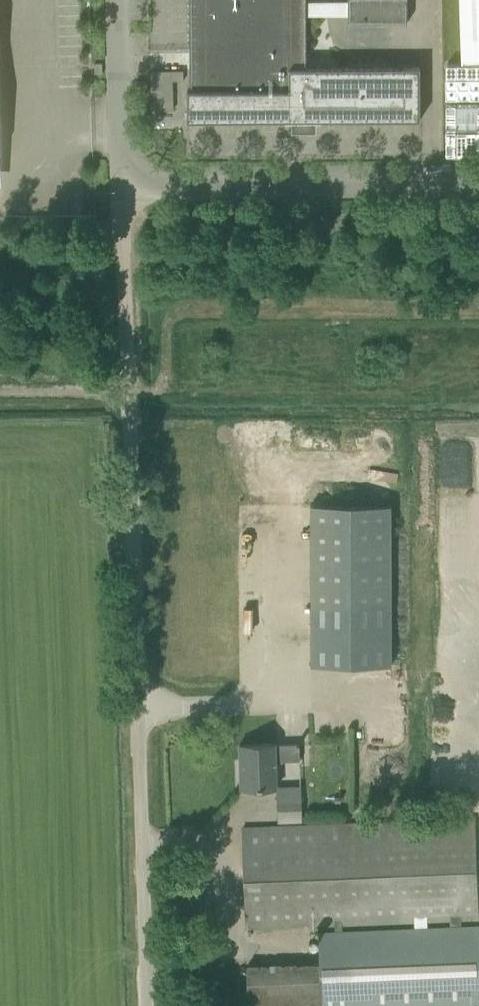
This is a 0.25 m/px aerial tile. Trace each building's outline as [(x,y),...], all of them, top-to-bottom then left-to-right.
[(190,90),(187,90),(187,121),(295,120),(295,128),(311,128),(311,120),(420,120),(420,68),(305,69),(305,4),(305,0),(189,0),(190,90)] [(349,23),(406,22),(406,0),(348,0),(349,23)] [(461,41),(462,61),(478,60),(478,0),(460,0),(461,41)] [(172,110),(171,80),(181,80),(181,70),(147,71),(149,111),(172,110)] [(445,99),(444,151),(478,152),(478,99),(445,99)] [(391,542),(311,542),(311,602),(391,602),(391,542)] [(239,745),(240,788),(279,787),(279,761),(303,760),(302,743),(239,745)] [(300,786),(276,787),(277,821),(301,820),(300,786)] [(262,827),(242,828),(245,928),(265,927),(478,919),(475,819),(262,827)] [(319,934),(320,965),(321,1005),(478,1005),(478,990),(477,928),(319,934)]
